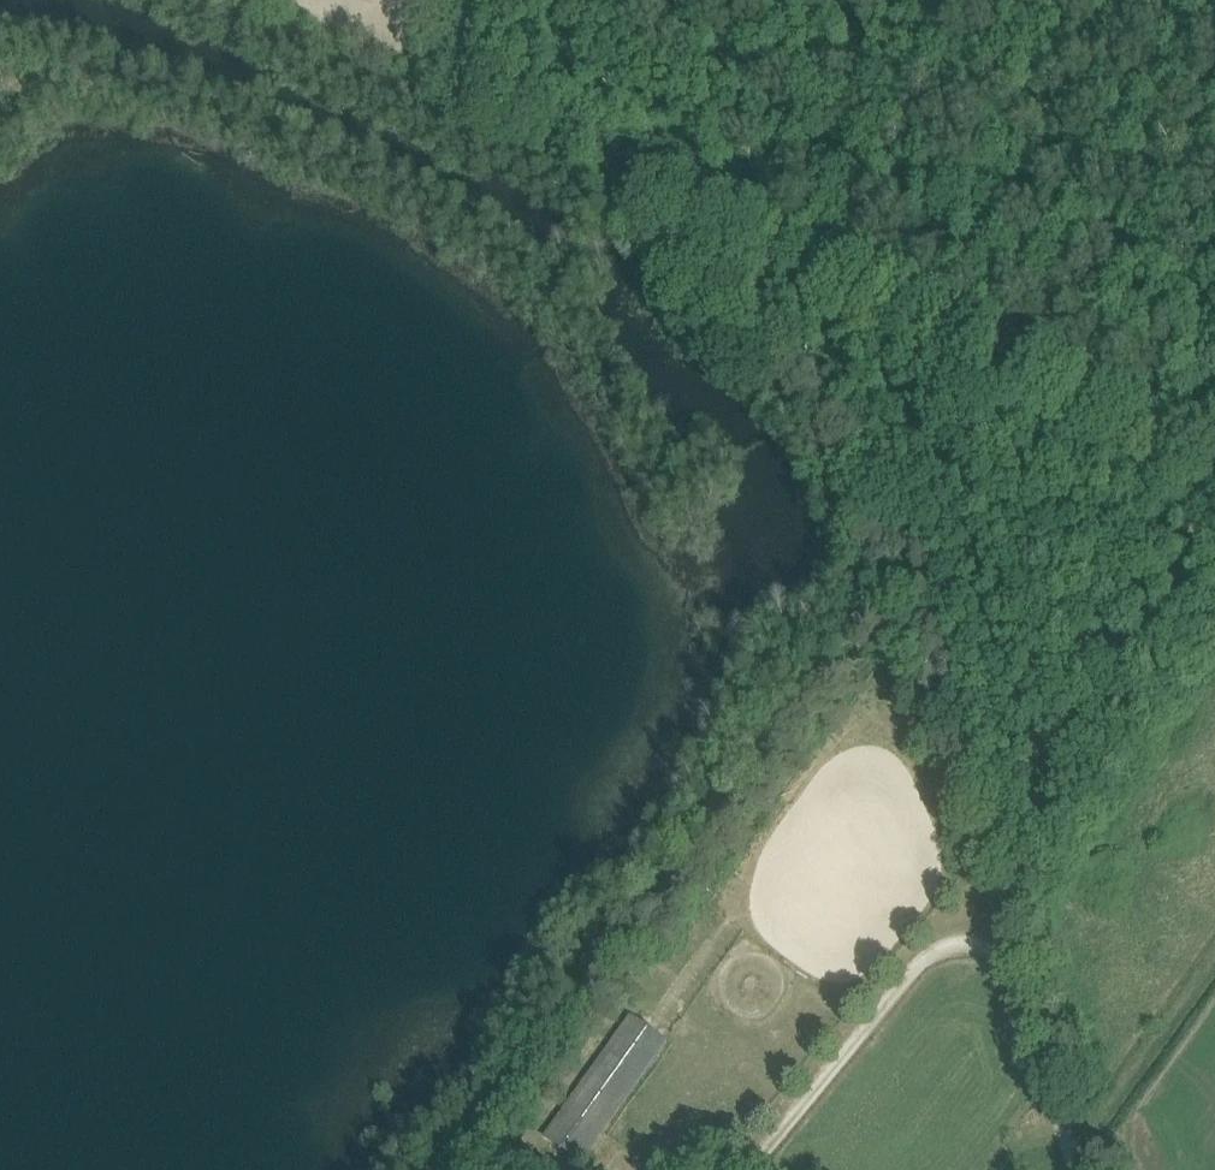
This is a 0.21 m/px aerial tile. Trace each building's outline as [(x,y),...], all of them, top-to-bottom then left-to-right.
[(630,1016),(545,1136),(582,1162),(667,1042),(630,1016)]
